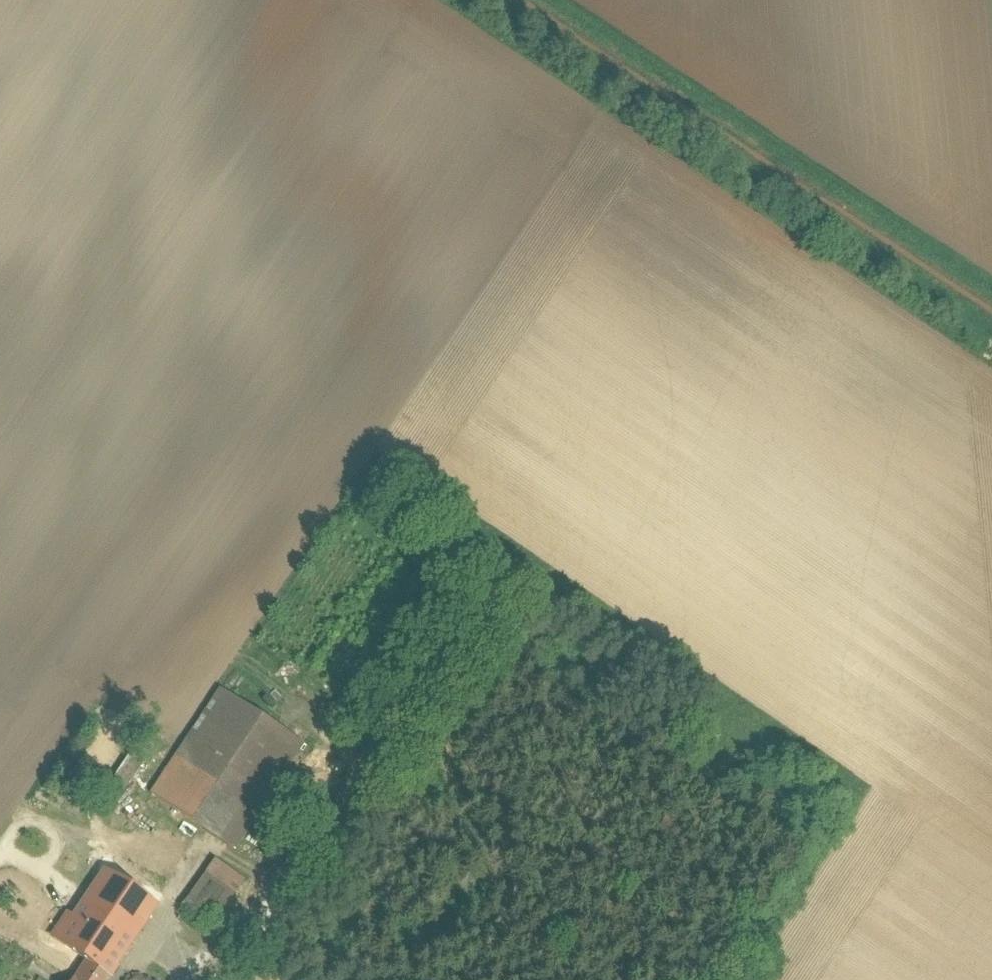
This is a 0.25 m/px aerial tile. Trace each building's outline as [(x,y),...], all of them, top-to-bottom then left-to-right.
[(307,748),(220,691),(150,797),(236,854),(307,748)] [(244,884),(216,863),(181,910),(198,923),(205,913),(217,921),(244,884)] [(104,873),(75,919),(68,915),(50,943),(83,965),(107,979),(114,979),(160,909),(104,873)] [(83,965),(74,979),(107,979),(83,965)]
